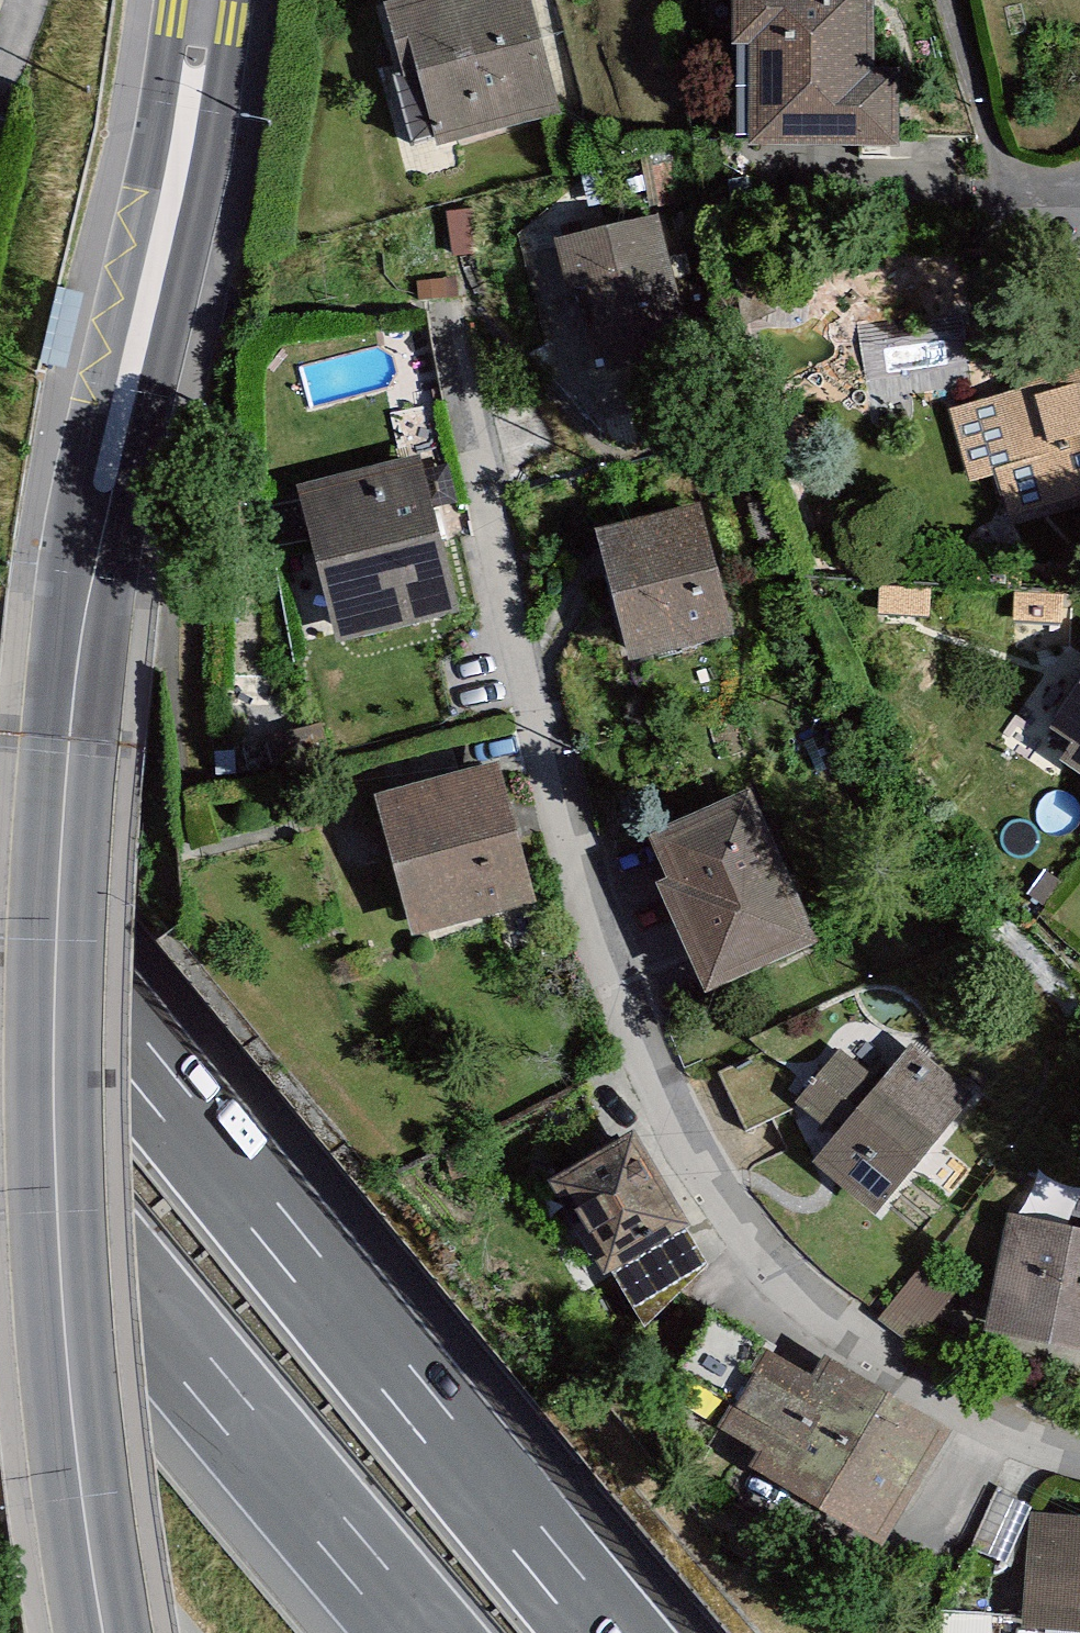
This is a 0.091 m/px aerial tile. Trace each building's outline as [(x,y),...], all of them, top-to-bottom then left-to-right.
[(378,5),(415,150),(559,113),(529,0),(399,0),(378,5)] [(731,45),(748,45),(748,144),(901,145),(902,62),(877,62),(877,0),(731,0),(731,45)] [(661,227),(556,255),(567,298),(584,294),(607,382),(696,358),(661,227)] [(971,422),(990,487),(1019,479),(1032,523),(1079,510),(1079,391),(971,422)] [(418,468),(295,499),(331,644),(454,613),(418,468)] [(708,516),(611,542),(644,665),(741,639),(708,516)] [(1059,730),(1079,744),(1079,699),(1059,730)] [(1079,772),(1079,749),(1069,765),(1079,772)] [(501,784),(395,811),(427,935),(548,904),(528,825),(512,829),(501,784)] [(759,810),(668,849),(729,991),(819,952),(759,810)] [(908,1047),(817,1148),(889,1214),(980,1113),(908,1047)] [(710,1244),(656,1161),(584,1208),(637,1291),(710,1244)] [(1015,1236),(997,1323),(1079,1340),(1079,1249),(1015,1236)] [(967,1288),(930,1274),(884,1323),(918,1345),(967,1288)] [(820,1354),(809,1371),(715,1315),(681,1372),(723,1397),(709,1421),(739,1439),(730,1455),(870,1539),(938,1425),(820,1354)] [(1037,1520),(1029,1632),(1048,1632),(1079,1632),(1079,1523),(1037,1520)]
